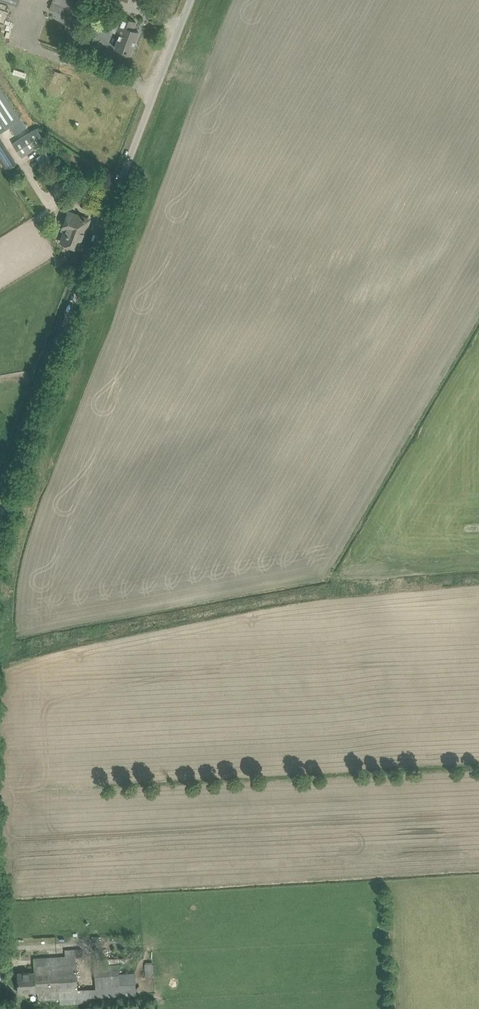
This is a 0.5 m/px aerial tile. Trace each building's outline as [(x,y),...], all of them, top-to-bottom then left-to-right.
[(117,32),(121,33),(123,26),(133,30),(136,22),(123,17),(117,32)] [(123,26),(121,33),(115,48),(122,50),(131,53),(139,32),(133,30),(123,26)] [(26,127),(0,86),(0,131),(10,125),(15,134),(26,127)] [(22,158),(47,142),(38,127),(13,143),(22,158)] [(6,170),(17,162),(1,138),(0,139),(0,160),(6,170)] [(53,176),(61,184),(69,175),(61,167),(53,176)] [(63,241),(69,244),(79,247),(89,220),(79,216),(69,212),(64,226),(69,228),(64,239),(63,241)] [(34,972),(35,992),(39,992),(39,1000),(49,999),(79,997),(79,989),(76,954),(82,954),(82,948),(65,949),(65,955),(43,957),(34,958),(34,972)] [(154,977),(153,962),(144,962),(146,978),(154,977)] [(33,992),(35,992),(34,972),(18,973),(19,991),(33,990),(33,992)] [(95,988),(79,989),(79,997),(136,993),(136,976),(119,977),(119,981),(95,983),(95,988)]
